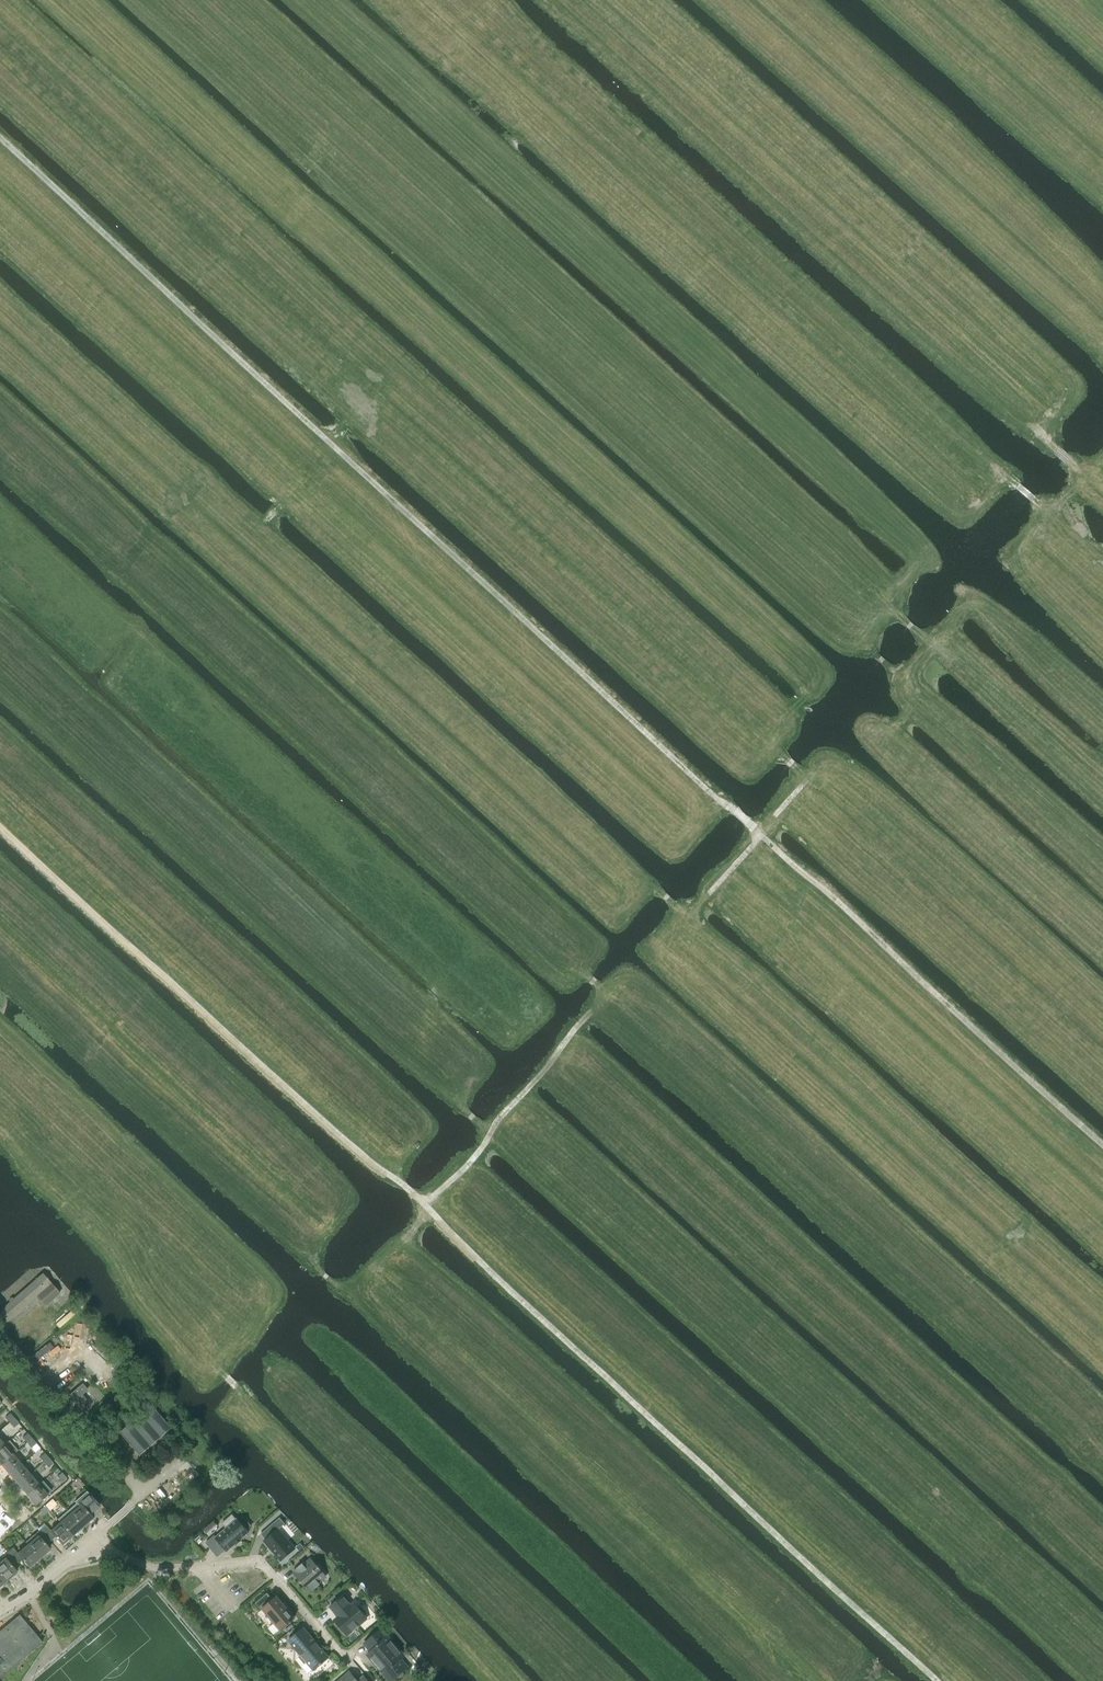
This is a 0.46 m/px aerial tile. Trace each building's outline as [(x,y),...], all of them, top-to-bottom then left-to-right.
[(0,1310),(0,1312),(8,1321),(37,1296),(51,1283),(42,1273),(0,1310)] [(51,1283),(37,1296),(45,1306),(59,1293),(51,1283)] [(69,1394),(81,1407),(87,1401),(81,1394),(87,1389),(82,1383),(69,1394)] [(152,1405),(121,1432),(140,1455),(172,1428),(152,1405)] [(5,1417),(9,1422),(14,1418),(10,1413),(5,1417)] [(19,1423),(14,1418),(9,1422),(14,1427),(19,1423)] [(22,1437),(27,1442),(32,1438),(27,1433),(22,1437)] [(36,1443),(32,1438),(27,1442),(31,1447),(36,1443)] [(0,1447),(0,1464),(13,1454),(18,1450),(9,1440),(4,1444),(0,1447)] [(39,1457),(44,1462),(49,1458),(44,1453),(39,1457)] [(0,1464),(11,1476),(22,1464),(13,1454),(0,1464)] [(53,1463),(49,1458),(44,1462),(48,1467),(53,1463)] [(22,1464),(11,1476),(19,1485),(31,1475),(22,1464)] [(57,1477),(61,1482),(67,1478),(62,1472),(57,1477)] [(31,1475),(19,1485),(27,1494),(39,1484),(31,1475)] [(39,1484),(27,1494),(35,1505),(48,1494),(39,1484)] [(80,1505),(71,1513),(83,1527),(93,1518),(89,1514),(94,1510),(84,1498),(78,1502),(80,1505)] [(57,1505),(52,1499),(45,1505),(50,1510),(57,1505)] [(61,1522),(72,1536),(83,1527),(71,1513),(61,1522)] [(214,1535),(206,1542),(210,1548),(219,1541),(227,1550),(235,1543),(236,1544),(241,1540),(240,1539),(249,1532),(237,1519),(236,1519),(232,1514),(222,1523),(226,1528),(216,1537),(214,1535)] [(274,1532),(264,1540),(281,1560),(295,1548),(279,1529),(285,1524),(280,1517),(269,1526),(274,1532)] [(40,1529),(51,1541),(55,1537),(62,1545),(72,1536),(61,1522),(51,1531),(45,1524),(40,1529)] [(25,1542),(27,1545),(39,1558),(50,1549),(46,1545),(51,1541),(40,1529),(25,1542)] [(7,1551),(18,1564),(22,1560),(29,1567),(39,1558),(27,1545),(18,1553),(12,1547),(7,1551)] [(0,1563),(0,1574),(6,1580),(16,1572),(13,1568),(18,1564),(7,1551),(2,1556),(4,1559),(0,1563)] [(318,1582),(326,1576),(312,1560),(304,1566),(303,1564),(296,1569),(300,1573),(296,1576),(307,1589),(311,1586),(314,1589),(320,1584),(318,1582)] [(268,1592),(254,1604),(260,1611),(263,1609),(281,1630),(295,1618),(277,1596),(273,1599),(268,1592)] [(364,1614),(364,1612),(364,1610),(362,1608),(360,1607),(358,1608),(354,1603),(351,1606),(343,1596),(330,1607),(339,1617),(334,1620),(347,1635),(367,1618),(364,1614)] [(43,1642),(19,1614),(0,1630),(0,1678),(43,1642)] [(314,1670),(329,1658),(304,1628),(289,1640),(301,1655),(299,1657),(304,1663),(307,1661),(314,1670)] [(395,1678),(396,1678),(397,1679),(399,1680),(400,1679),(401,1679),(402,1679),(402,1678),(403,1678),(403,1677),(404,1677),(404,1676),(404,1675),(404,1674),(404,1673),(404,1672),(403,1671),(407,1668),(400,1660),(404,1657),(388,1638),(390,1637),(382,1628),(365,1643),(372,1651),(368,1654),(391,1680),(395,1678)] [(339,1680),(358,1680),(350,1672),(339,1680)]
